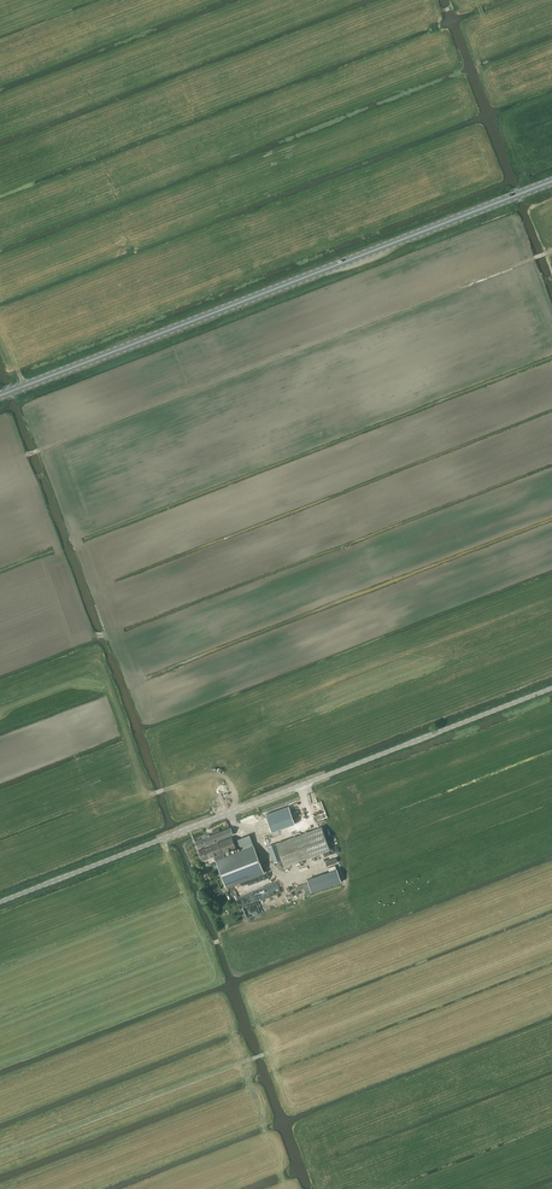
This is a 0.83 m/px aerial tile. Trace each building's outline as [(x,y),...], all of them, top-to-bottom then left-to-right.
[(266,814),(272,832),(295,823),(289,806),(266,814)] [(277,843),(285,866),(330,849),(322,827),(277,843)] [(254,846),(230,856),(228,850),(235,848),(231,837),(224,840),(223,838),(232,834),(230,828),(196,842),(198,847),(205,845),(206,847),(199,849),(203,860),(215,855),(217,861),(227,887),(264,872),(254,846)] [(311,895),(307,883),(295,887),(296,891),(304,888),(307,896),(308,896),(310,895),(311,895)]
